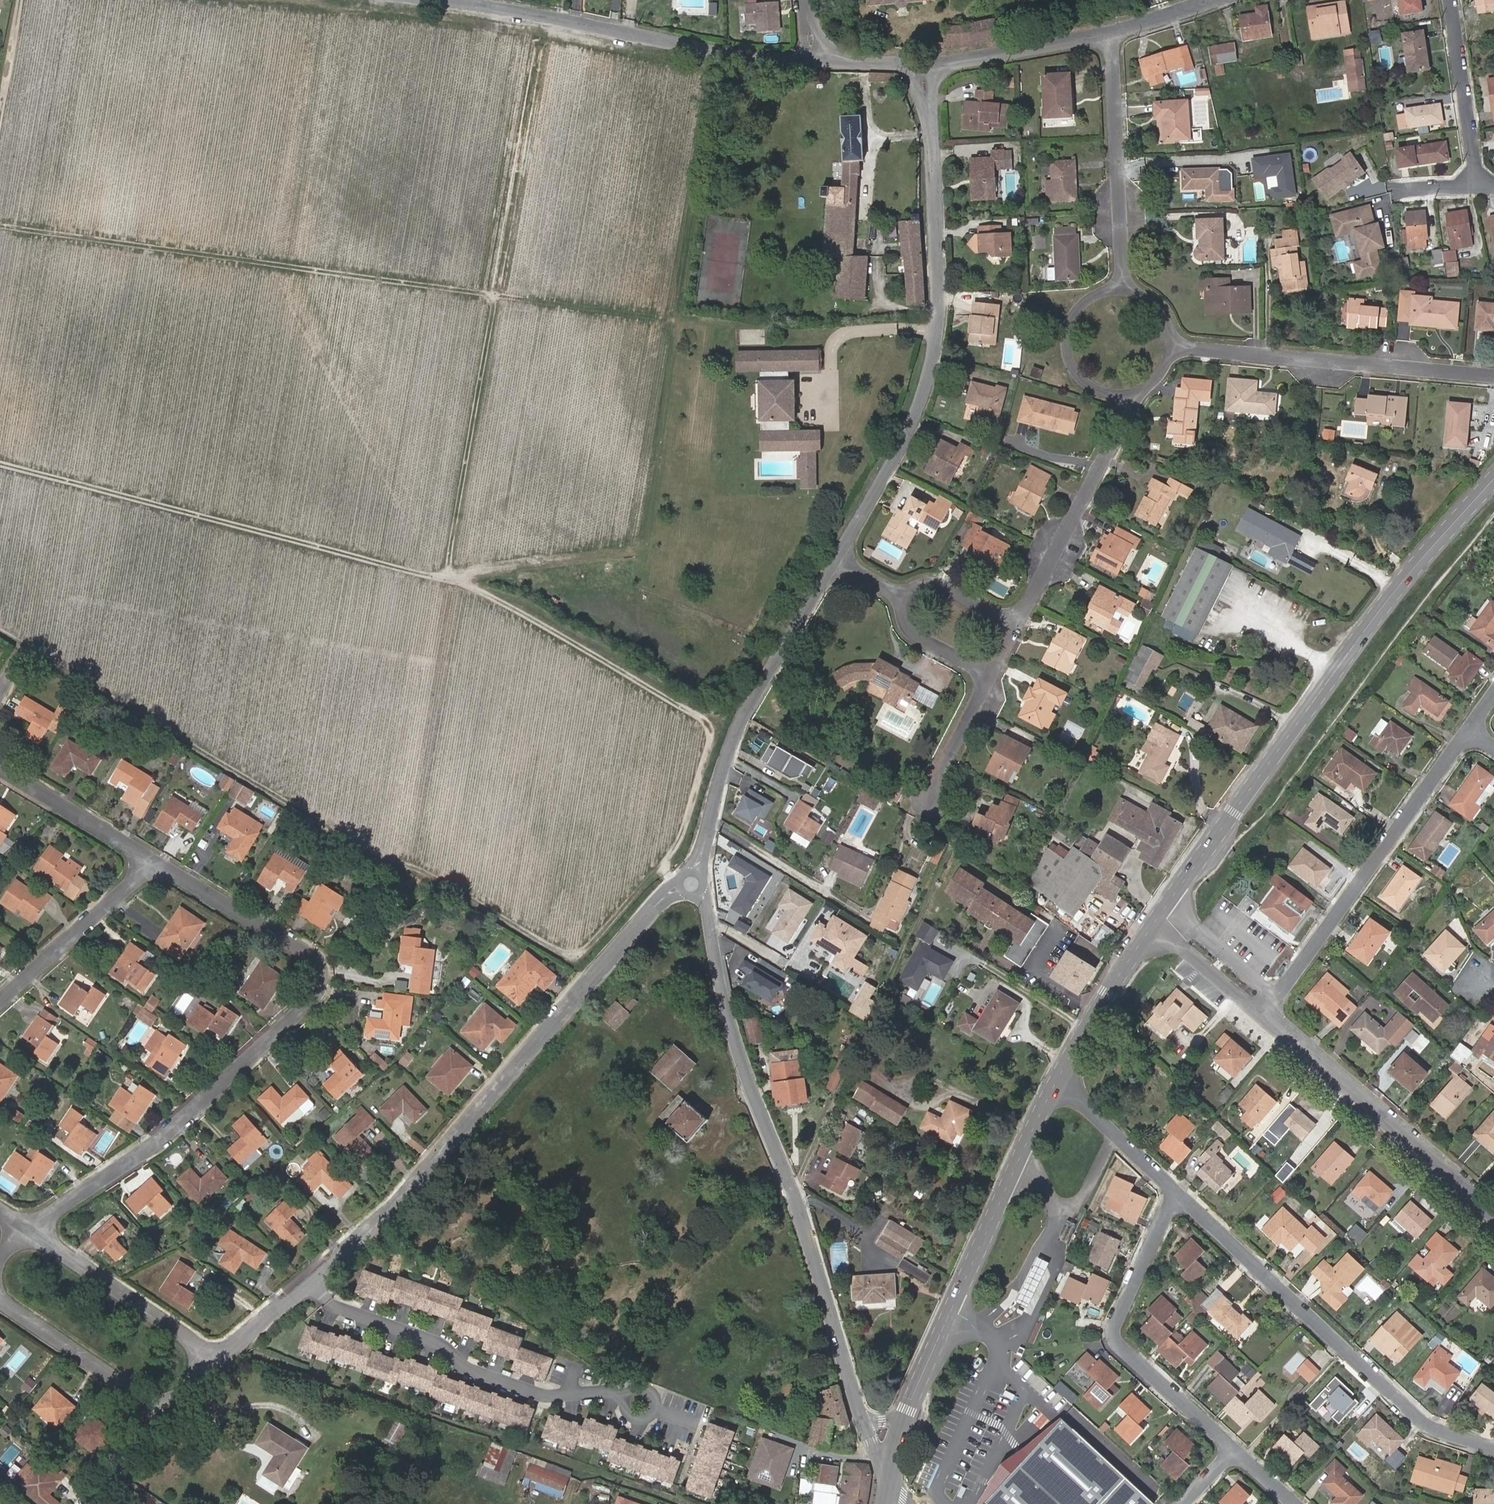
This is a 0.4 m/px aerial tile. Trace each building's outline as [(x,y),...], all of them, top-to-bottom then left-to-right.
[(936,0),(867,0),(867,6),(895,3),(899,9),(906,8),(909,2),(936,0)] [(1401,14),(1421,12),(1420,0),(1399,0),(1401,14)] [(1478,12),(1493,10),(1493,2),(1493,0),(1476,0),(1478,12)] [(777,3),(745,5),(746,24),(755,23),(756,32),(778,30),(777,15),(775,15),(775,11),(777,11),(777,3)] [(1316,12),(1315,7),(1308,8),(1313,38),(1349,33),(1345,3),(1334,4),(1335,10),(1316,12)] [(1335,10),(1334,4),(1315,7),(1316,12),(1335,10)] [(1257,14),(1240,17),(1243,40),(1270,36),(1266,6),(1256,8),(1257,14)] [(969,25),(971,45),(1002,40),(1000,19),(969,25)] [(1422,32),(1403,35),(1408,72),(1428,70),(1422,32)] [(1221,62),(1235,60),(1233,45),(1209,48),(1212,64),(1215,63),(1217,74),(1223,73),(1221,62)] [(1143,71),(1146,78),(1149,77),(1152,84),(1163,80),(1161,73),(1183,66),(1184,68),(1192,65),(1186,47),(1160,55),(1160,58),(1148,62),(1150,68),(1143,71)] [(1348,75),(1361,73),(1359,52),(1354,53),(1353,50),(1345,51),(1348,75)] [(1160,55),(1140,61),(1143,71),(1150,68),(1148,62),(1160,58),(1160,55)] [(1237,71),(1235,60),(1221,62),(1223,73),(1237,71)] [(897,73),(869,73),(870,82),(900,81),(897,73)] [(1069,75),(1043,76),(1045,118),(1071,116),(1069,75)] [(1362,78),(1349,80),(1350,89),(1363,88),(1362,78)] [(977,124),(977,131),(988,132),(989,127),(989,123),(1008,124),(1009,105),(989,103),(989,98),(993,99),(994,92),(976,90),(975,97),(979,98),(979,103),(964,101),(963,121),(978,122),(977,124)] [(1187,102),(1155,104),(1156,116),(1163,116),(1164,141),(1189,139),(1187,102)] [(1407,115),(1398,116),(1400,128),(1442,122),(1439,105),(1406,109),(1407,115)] [(824,256),(840,257),(837,299),(864,300),(867,256),(853,256),(858,176),(860,175),(859,162),(864,162),(861,117),(842,118),(845,162),(844,188),(823,187),(822,197),(828,197),(824,256)] [(978,122),(963,121),(962,130),(977,131),(977,124),(978,122)] [(1445,143),(1398,151),(1400,167),(1448,160),(1445,143)] [(1296,153),(1295,146),(1285,147),(1286,151),(1289,150),(1290,154),(1296,153)] [(986,193),(987,199),(994,199),(993,170),(1004,169),(1003,152),(992,153),(992,159),(971,160),(973,193),(986,193)] [(1295,194),(1289,153),(1270,156),(1270,159),(1266,159),(1266,157),(1252,159),(1254,174),(1264,173),(1265,176),(1277,174),(1279,187),(1272,188),(1273,198),(1295,194)] [(1349,180),(1351,180),(1363,171),(1350,153),(1344,157),(1342,162),(1333,168),(1328,169),(1314,179),(1327,197),(1343,185),(1344,183),(1349,180)] [(1075,162),(1052,163),(1053,182),(1047,183),(1047,201),(1076,200),(1075,162)] [(1219,191),(1218,170),(1183,171),(1184,189),(1207,188),(1207,201),(1232,200),(1232,190),(1219,191)] [(1365,252),(1371,274),(1382,271),(1377,249),(1384,247),(1378,224),(1375,224),(1373,225),(1371,220),(1373,219),(1370,205),(1331,215),(1336,233),(1354,228),(1355,231),(1361,253),(1365,252)] [(1425,211),(1406,212),(1408,230),(1401,231),(1402,242),(1409,242),(1409,248),(1426,247),(1425,238),(1427,238),(1425,211)] [(1466,212),(1447,214),(1452,249),(1471,246),(1466,212)] [(902,222),(902,224),(903,257),(906,257),(909,304),(926,305),(923,264),(920,215),(913,215),(913,221),(902,222)] [(1222,220),(1197,221),(1198,239),(1199,239),(1199,248),(1197,251),(1195,254),(1197,258),(1200,260),(1223,259),(1222,220)] [(977,236),(976,245),(981,245),(981,251),(989,251),(995,257),(1012,256),(1011,234),(1002,234),(1001,227),(980,228),(980,236),(977,236)] [(1074,228),(1055,229),(1057,267),(1048,268),(1049,280),(1080,278),(1078,237),(1074,237),(1074,228)] [(1285,266),(1288,290),(1307,287),(1304,264),(1297,264),(1295,245),(1297,245),(1295,230),(1283,232),(1284,240),(1276,241),(1277,250),(1272,251),(1274,267),(1279,266),(1285,266)] [(1444,262),(1442,253),(1442,250),(1433,251),(1434,264),(1444,262)] [(981,251),(994,263),(1004,263),(1012,256),(995,257),(989,251),(981,251)] [(1457,261),(1455,251),(1445,252),(1446,262),(1457,261)] [(1365,252),(1361,253),(1363,260),(1354,262),(1359,277),(1371,274),(1365,252)] [(1403,273),(1403,271),(1401,261),(1392,262),(1394,274),(1403,273)] [(1447,276),(1460,275),(1459,263),(1446,264),(1447,276)] [(1285,266),(1279,266),(1282,290),(1288,290),(1285,266)] [(1229,305),(1229,313),(1249,313),(1249,288),(1228,289),(1228,280),(1200,280),(1200,289),(1205,289),(1212,289),(1213,306),(1229,305)] [(1212,289),(1205,289),(1206,314),(1229,313),(1229,305),(1213,306),(1212,289)] [(1428,326),(1429,319),(1456,322),(1457,306),(1431,303),(1431,299),(1414,297),(1414,293),(1401,292),(1398,320),(1411,322),(1411,324),(1428,326)] [(1363,301),(1350,299),(1347,327),(1359,328),(1358,331),(1368,332),(1368,327),(1376,328),(1376,325),(1385,326),(1387,310),(1362,307),(1363,301)] [(993,318),(997,318),(999,306),(974,303),(970,343),(981,344),(982,335),(991,336),(993,318)] [(1478,304),(1476,329),(1493,331),(1493,306),(1478,304)] [(994,346),(997,318),(993,318),(991,336),(982,335),(981,344),(994,346)] [(1455,328),(1456,322),(1429,319),(1428,326),(1455,328)] [(820,351),(762,352),(762,365),(769,364),(769,369),(770,381),(762,381),(762,419),(770,419),(770,449),(803,449),(803,459),(810,459),(810,476),(803,476),(803,486),(817,486),(816,449),(821,449),(821,431),(791,431),(791,419),(796,419),(795,381),(790,381),(790,369),(790,364),(797,364),(797,369),(820,369),(820,351)] [(740,370),(769,369),(769,364),(762,365),(762,352),(739,352),(740,370)] [(1043,370),(1034,366),(1030,377),(1039,381),(1043,370)] [(1186,435),(1185,444),(1194,444),(1198,403),(1208,403),(1210,383),(1182,381),(1180,389),(1176,389),(1172,423),(1168,423),(1167,433),(1174,434),(1186,435)] [(1255,383),(1230,381),(1227,409),(1273,414),(1275,396),(1254,394),(1255,383)] [(996,391),(972,384),(968,401),(981,405),(977,418),(996,424),(1005,389),(997,387),(996,391)] [(1040,424),(1055,429),(1062,407),(1047,402),(1045,403),(1041,402),(1040,401),(1025,396),(1019,418),(1034,423),(1035,420),(1041,422),(1040,424)] [(1368,401),(1356,400),(1354,413),(1364,414),(1364,411),(1387,413),(1386,415),(1394,416),(1394,424),(1405,426),(1407,400),(1369,396),(1368,401)] [(1470,406),(1449,404),(1445,448),(1464,450),(1467,421),(1469,421),(1470,406)] [(770,449),(770,419),(762,419),(763,449),(770,449)] [(1333,431),(1325,430),(1324,437),(1332,439),(1333,431)] [(1186,435),(1174,434),(1173,443),(1185,444),(1186,435)] [(933,469),(950,479),(964,453),(971,457),(974,451),(962,444),(957,452),(942,443),(937,451),(941,453),(933,469)] [(995,459),(1000,445),(992,443),(987,456),(995,459)] [(941,453),(937,451),(927,471),(948,483),(950,479),(933,469),(941,453)] [(810,459),(803,459),(799,459),(799,476),(803,476),(810,476),(810,459)] [(1351,482),(1345,497),(1351,499),(1357,500),(1362,500),(1365,498),(1369,494),(1377,475),(1352,466),(1347,480),(1351,482)] [(1037,479),(1040,472),(1032,468),(1018,495),(1016,494),(1012,502),(1034,514),(1038,506),(1037,505),(1045,490),(1043,489),(1045,484),(1037,479)] [(1049,476),(1040,472),(1037,479),(1045,484),(1049,476)] [(1152,514),(1148,521),(1155,525),(1170,497),(1172,498),(1176,490),(1188,496),(1191,490),(1170,479),(1165,487),(1153,479),(1149,486),(1154,488),(1148,499),(1145,498),(1140,507),(1152,514)] [(1351,482),(1347,480),(1341,495),(1345,497),(1351,482)] [(933,521),(940,525),(947,513),(953,502),(934,493),(930,501),(927,506),(922,504),(911,497),(903,511),(898,508),(882,535),(904,548),(914,528),(907,524),(912,517),(929,527),(933,521)] [(1152,514),(1140,507),(1136,514),(1148,521),(1152,514)] [(1287,529),(1250,509),(1239,528),(1274,547),(1290,555),(1300,536),(1293,532),(1292,535),(1286,532),(1287,529)] [(979,516),(970,511),(967,518),(975,523),(979,516)] [(936,531),(940,525),(933,521),(929,527),(936,531)] [(979,555),(997,565),(1007,548),(980,533),(982,530),(974,525),(962,546),(970,551),(968,554),(977,559),(979,555)] [(914,528),(904,548),(907,550),(918,531),(914,528)] [(1108,546),(1101,543),(1092,560),(1116,574),(1131,546),(1135,548),(1139,541),(1117,529),(1111,539),(1108,546)] [(1108,546),(1111,539),(1105,536),(1101,543),(1108,546)] [(1191,630),(1196,632),(1198,634),(1233,567),(1210,555),(1214,547),(1201,540),(1197,549),(1196,548),(1163,616),(1177,623),(1172,632),(1187,639),(1191,630)] [(1270,554),(1286,562),(1290,555),(1274,547),(1270,554)] [(979,555),(977,559),(995,569),(997,565),(979,555)] [(1133,606),(1100,588),(1090,607),(1093,609),(1087,618),(1116,634),(1121,624),(1118,623),(1122,614),(1127,617),(1133,606)] [(1144,588),(1140,596),(1150,601),(1155,593),(1144,588)] [(1152,606),(1146,603),(1142,612),(1147,616),(1152,606)] [(1492,603),(1472,630),(1493,646),(1493,604),(1492,603)] [(1084,639),(1065,628),(1060,636),(1059,635),(1049,652),(1048,652),(1043,661),(1067,674),(1073,665),(1071,664),(1084,639)] [(1191,642),(1196,632),(1191,630),(1187,639),(1191,642)] [(1459,654),(1435,637),(1425,650),(1449,668),(1448,670),(1452,673),(1449,677),(1464,688),(1482,663),(1467,652),(1463,659),(1458,656),(1459,654)] [(1129,681),(1141,688),(1142,688),(1153,668),(1156,669),(1162,656),(1143,646),(1137,658),(1136,657),(1129,669),(1132,670),(1127,680),(1129,681)] [(1399,666),(1405,658),(1400,654),(1394,663),(1399,666)] [(900,695),(899,697),(910,703),(914,696),(920,685),(909,679),(910,678),(898,672),(899,670),(879,658),(877,663),(858,664),(847,666),(833,673),(842,687),(854,681),(868,678),(890,690),(900,695)] [(1448,701),(1416,678),(1408,688),(1414,692),(1404,706),(1414,713),(1420,703),(1438,716),(1448,701)] [(1066,695),(1039,680),(1033,690),(1030,689),(1024,699),(1028,701),(1020,716),(1042,728),(1043,725),(1048,727),(1054,716),(1050,714),(1056,703),(1060,705),(1066,695)] [(1137,696),(1141,688),(1129,681),(1125,690),(1137,696)] [(920,685),(914,696),(931,706),(938,695),(920,685)] [(894,706),(899,697),(900,695),(890,690),(884,701),(894,706)] [(56,715),(27,698),(18,713),(35,723),(27,736),(39,743),(49,727),(59,734),(71,714),(60,707),(56,715)] [(1256,726),(1222,706),(1207,731),(1241,751),(1256,726)] [(1380,719),(1371,732),(1375,736),(1371,742),(1382,750),(1387,744),(1399,753),(1411,736),(1391,721),(1388,725),(1380,719)] [(1151,735),(1156,738),(1162,728),(1156,725),(1151,735)] [(1345,726),(1339,733),(1351,742),(1357,735),(1345,726)] [(1150,754),(1141,772),(1160,783),(1168,768),(1163,765),(1172,747),(1178,736),(1162,728),(1156,738),(1151,735),(1143,750),(1150,754)] [(1030,749),(1006,737),(988,771),(1007,781),(1013,770),(1018,772),(1030,749)] [(92,775),(100,761),(69,741),(53,768),(67,777),(75,764),(92,775)] [(777,745),(767,764),(791,778),(800,776),(801,773),(808,777),(814,767),(777,745)] [(1375,773),(1342,749),(1325,772),(1346,788),(1351,780),(1363,789),(1375,773)] [(170,763),(176,766),(183,755),(176,752),(170,763)] [(121,780),(132,786),(124,800),(138,808),(135,813),(143,817),(160,788),(151,783),(153,779),(124,762),(112,782),(118,785),(121,780)] [(1478,767),(1451,804),(1471,819),(1488,794),(1490,795),(1493,790),(1493,788),(1488,783),(1492,777),(1478,767)] [(885,794),(899,801),(906,788),(913,780),(900,774),(896,783),(891,780),(885,794)] [(830,775),(821,789),(848,806),(852,800),(844,795),(849,787),(830,775)] [(872,789),(877,781),(867,775),(862,783),(872,789)] [(227,776),(220,786),(229,791),(235,781),(227,776)] [(237,781),(229,795),(243,804),(252,790),(237,781)] [(749,788),(734,814),(752,824),(758,814),(764,817),(773,802),(749,788)] [(252,790),(243,804),(245,805),(254,791),(252,790)] [(879,801),(864,792),(858,801),(874,810),(879,801)] [(1352,818),(1319,794),(1311,805),(1317,810),(1307,823),(1317,831),(1324,820),(1342,832),(1352,818)] [(193,830),(202,815),(174,797),(157,826),(168,832),(176,820),(193,830)] [(1147,814),(1121,799),(1109,819),(1137,835),(1136,837),(1143,841),(1138,849),(1143,852),(1139,858),(1157,868),(1181,825),(1169,818),(1170,815),(1152,804),(1147,814)] [(812,808),(800,801),(785,824),(795,831),(791,837),(806,847),(810,840),(811,840),(820,825),(807,817),(812,808)] [(990,832),(987,839),(997,844),(999,837),(1003,839),(1009,826),(1007,825),(1009,819),(1011,819),(1016,808),(1002,802),(999,809),(993,806),(987,820),(977,815),(974,826),(977,827),(990,832)] [(7,827),(15,816),(0,806),(0,823),(7,827)] [(230,816),(228,814),(220,828),(236,838),(228,852),(243,861),(260,833),(263,827),(254,821),(255,819),(235,807),(230,816)] [(1436,812),(1410,848),(1426,859),(1451,823),(1436,812)] [(1487,831),(1490,826),(1482,821),(1479,826),(1487,831)] [(990,832),(977,827),(974,834),(987,839),(990,832)] [(17,843),(0,831),(0,849),(6,853),(17,843)] [(1105,887),(1113,876),(1129,849),(1107,835),(1099,847),(1088,840),(1080,853),(1098,866),(1101,875),(1092,887),(1101,893),(1105,887)] [(1074,849),(1080,853),(1088,840),(1082,836),(1074,849)] [(770,849),(775,853),(779,846),(773,843),(770,849)] [(1052,844),(1047,850),(1064,861),(1070,853),(1060,846),(1058,848),(1052,844)] [(872,861),(841,846),(831,868),(839,872),(838,876),(861,886),(872,861)] [(79,872),(67,864),(61,859),(63,855),(52,847),(36,870),(66,890),(65,891),(75,897),(82,887),(72,881),(77,875),(79,872)] [(1098,866),(1080,853),(1074,849),(1070,853),(1064,861),(1047,850),(1030,884),(1074,914),(1092,887),(1101,875),(1098,866)] [(1329,868),(1304,849),(1291,866),(1316,886),(1329,868)] [(344,851),(336,864),(343,868),(351,856),(344,851)] [(760,866),(763,860),(752,853),(749,860),(760,866)] [(285,887),(293,892),(305,872),(276,854),(259,882),(271,889),(279,877),(287,882),(285,887)] [(770,877),(734,855),(728,865),(747,877),(748,885),(733,909),(745,917),(770,877)] [(67,864),(79,872),(80,869),(68,861),(67,864)] [(1420,878),(1404,866),(1382,897),(1398,909),(1420,878)] [(1444,872),(1436,866),(1432,872),(1440,878),(1444,872)] [(994,928),(1008,905),(982,888),(984,884),(961,868),(946,891),(970,907),(968,911),(994,928)] [(885,899),(876,919),(886,923),(888,924),(891,917),(901,922),(910,902),(907,901),(916,880),(897,871),(893,880),(894,881),(885,899)] [(1291,931),(1312,901),(1277,874),(1271,882),(1278,887),(1261,909),(1291,931)] [(72,881),(82,887),(86,881),(77,875),(72,881)] [(1113,876),(1105,887),(1116,894),(1123,883),(1113,876)] [(23,911),(36,920),(48,902),(39,896),(18,882),(3,904),(13,911),(16,906),(23,911)] [(322,927),(329,915),(334,907),(338,910),(345,899),(323,885),(312,902),(304,915),(322,927)] [(814,904),(790,889),(779,906),(786,910),(771,934),(789,945),(814,904)] [(42,891),(39,896),(48,902),(51,897),(42,891)] [(296,910),(304,915),(312,902),(305,897),(296,910)] [(876,919),(885,899),(883,898),(873,917),(876,919)] [(1005,956),(1011,960),(1038,919),(1032,915),(1029,919),(1008,905),(994,928),(1015,941),(1005,956)] [(160,939),(183,955),(191,942),(186,939),(196,926),(200,929),(204,924),(181,908),(160,939)] [(34,923),(36,920),(23,911),(21,914),(34,923)] [(1475,929),(1487,942),(1493,936),(1493,912),(1475,929)] [(322,927),(325,928),(332,917),(329,915),(322,927)] [(867,936),(835,917),(828,928),(822,924),(812,939),(838,955),(834,963),(847,971),(849,966),(863,975),(868,968),(853,959),(867,936)] [(735,927),(749,933),(752,924),(739,919),(735,927)] [(883,931),(886,923),(876,919),(872,926),(883,931)] [(1038,919),(1011,960),(1021,966),(1048,925),(1038,919)] [(1389,932),(1373,922),(1362,938),(1359,936),(1350,949),(1368,963),(1389,932)] [(938,932),(924,923),(915,936),(929,945),(938,932)] [(1104,944),(1114,930),(1106,924),(1096,938),(1104,944)] [(196,926),(186,939),(191,942),(200,929),(196,926)] [(1464,947),(1446,931),(1426,954),(1444,971),(1464,947)] [(1096,957),(1100,960),(1105,952),(1079,934),(1052,977),(1079,994),(1095,969),(1091,966),(1096,957)] [(432,978),(433,964),(435,950),(420,949),(421,940),(404,938),(401,961),(416,962),(413,991),(430,993),(432,978)] [(155,946),(178,962),(183,955),(160,939),(155,946)] [(147,952),(132,941),(128,947),(129,948),(118,964),(123,967),(116,976),(125,983),(127,980),(144,992),(156,974),(140,962),(147,952)] [(918,947),(926,952),(928,949),(930,946),(922,941),(918,947)] [(129,948),(128,947),(110,972),(116,976),(123,967),(118,964),(129,948)] [(926,952),(918,947),(899,979),(915,989),(926,971),(941,980),(952,964),(928,949),(926,952)] [(147,952),(140,962),(148,968),(156,957),(148,951),(147,952)] [(526,953),(498,987),(519,1005),(538,983),(545,990),(556,977),(526,953)] [(1091,966),(1095,969),(1100,960),(1096,957),(1091,966)] [(784,982),(744,959),(739,968),(751,975),(744,986),(772,1002),(784,982)] [(205,964),(199,973),(204,977),(211,967),(205,964)] [(262,964),(241,993),(264,1008),(284,979),(262,964)] [(1394,993),(1417,1014),(1420,1010),(1433,1021),(1448,1005),(1413,972),(1394,993)] [(1348,992),(1327,974),(1306,998),(1320,1010),(1325,1005),(1336,1015),(1332,1020),(1340,1027),(1356,1008),(1344,997),(1348,992)] [(74,1014),(82,1004),(94,1012),(106,994),(94,986),(90,993),(76,983),(61,1005),(74,1014)] [(850,1011),(866,1021),(875,1001),(875,1000),(870,997),(876,988),(867,984),(850,1011)] [(1169,998),(1149,1020),(1167,1037),(1181,1020),(1194,1031),(1206,1015),(1176,989),(1169,998)] [(980,1021),(972,1016),(965,1028),(972,1033),(975,1030),(994,1042),(1018,1005),(998,992),(980,1021)] [(388,1000),(404,1002),(404,996),(389,993),(388,1000)] [(910,999),(902,993),(898,1000),(907,1005),(910,999)] [(154,994),(151,999),(157,1003),(160,998),(154,994)] [(637,1002),(630,995),(623,1003),(630,1010),(637,1002)] [(404,996),(404,1002),(388,1000),(385,1020),(369,1018),(367,1035),(399,1039),(401,1023),(410,1025),(414,997),(404,996)] [(157,1003),(151,999),(146,1007),(152,1011),(157,1003)] [(630,1015),(616,1002),(602,1016),(616,1029),(630,1015)] [(188,1022),(204,1032),(208,1026),(224,1037),(237,1016),(222,1006),(216,1016),(199,1005),(188,1022)] [(486,1005),(463,1032),(484,1050),(507,1023),(486,1005)] [(1325,1005),(1320,1010),(1332,1020),(1336,1015),(1325,1005)] [(372,1014),(383,1016),(384,1009),(373,1008),(372,1014)] [(44,1009),(39,1016),(53,1025),(58,1018),(44,1009)] [(1389,1040),(1396,1046),(1415,1025),(1398,1010),(1383,1028),(1366,1013),(1352,1029),(1379,1051),(1389,1040)] [(143,1023),(148,1016),(140,1011),(136,1018),(143,1023)] [(53,1025),(39,1016),(24,1037),(39,1047),(34,1053),(46,1061),(58,1044),(46,1035),(53,1025)] [(757,1018),(745,1021),(751,1044),(763,1042),(757,1018)] [(1407,1038),(1414,1044),(1423,1033),(1416,1027),(1407,1038)] [(155,1053),(147,1063),(165,1075),(185,1045),(171,1035),(168,1039),(157,1031),(147,1047),(155,1053)] [(827,1086),(835,1090),(860,1036),(852,1032),(827,1086)] [(1225,1034),(1217,1042),(1225,1049),(1216,1059),(1224,1065),(1220,1070),(1230,1079),(1250,1056),(1225,1034)] [(1472,1052),(1479,1057),(1483,1052),(1493,1060),(1493,1035),(1489,1041),(1482,1037),(1472,1052)] [(92,1050),(97,1043),(88,1037),(84,1044),(92,1050)] [(694,1064),(674,1046),(652,1071),(672,1089),(694,1064)] [(450,1050),(428,1077),(449,1095),(472,1067),(450,1050)] [(108,1065),(112,1059),(99,1051),(95,1056),(108,1065)] [(326,1084),(338,1097),(362,1075),(340,1051),(330,1060),(340,1071),(326,1084)] [(409,1051),(401,1060),(408,1065),(415,1056),(409,1051)] [(776,1087),(777,1095),(778,1105),(789,1103),(799,1102),(807,1101),(804,1080),(801,1080),(798,1061),(797,1061),(795,1051),(771,1055),(773,1065),(772,1065),(774,1080),(776,1080),(777,1086),(777,1087),(776,1087)] [(374,1059),(379,1063),(383,1058),(378,1054),(374,1059)] [(1427,1073),(1405,1054),(1390,1071),(1412,1090),(1427,1073)] [(1464,1067),(1456,1060),(1446,1071),(1454,1078),(1432,1105),(1446,1116),(1471,1087),(1457,1075),(1464,1067)] [(1,1101),(18,1077),(0,1065),(0,1100),(1,1101)] [(897,1124),(906,1108),(863,1083),(855,1096),(872,1106),(871,1108),(897,1124)] [(118,1109),(111,1118),(130,1131),(136,1121),(137,1122),(155,1095),(141,1086),(140,1088),(134,1084),(128,1093),(122,1089),(112,1105),(118,1109)] [(1257,1084),(1240,1104),(1248,1111),(1242,1118),(1252,1128),(1258,1120),(1260,1122),(1277,1102),(1257,1084)] [(260,1099),(282,1122),(299,1106),(306,1114),(314,1106),(314,1104),(297,1086),(283,1099),(272,1088),(260,1099)] [(415,1122),(427,1110),(404,1087),(381,1109),(393,1122),(404,1111),(415,1122)] [(1227,1087),(1218,1098),(1224,1103),(1233,1092),(1227,1087)] [(706,1119),(680,1095),(661,1116),(688,1140),(706,1119)] [(962,1134),(973,1112),(951,1101),(942,1120),(928,1114),(921,1128),(951,1142),(956,1132),(962,1134)] [(335,1138),(365,1167),(377,1155),(358,1135),(373,1119),(360,1107),(355,1112),(358,1114),(335,1138)] [(15,1108),(11,1115),(19,1121),(23,1114),(15,1108)] [(65,1144),(80,1154),(95,1132),(80,1122),(84,1116),(73,1109),(61,1126),(72,1133),(65,1144)] [(1298,1110),(1286,1124),(1303,1139),(1315,1124),(1298,1110)] [(845,1115),(837,1112),(832,1124),(839,1128),(845,1115)] [(1180,1163),(1191,1150),(1182,1142),(1196,1126),(1179,1112),(1166,1127),(1172,1132),(1159,1146),(1180,1163)] [(1475,1134),(1493,1150),(1493,1113),(1475,1134)] [(234,1126),(244,1136),(230,1150),(242,1163),(267,1139),(245,1116),(234,1126)] [(37,1133),(41,1127),(31,1119),(27,1125),(37,1133)] [(885,1122),(881,1119),(877,1126),(882,1128),(885,1122)] [(1212,1126),(1217,1131),(1222,1126),(1217,1121),(1212,1126)] [(834,1147),(851,1156),(864,1133),(848,1123),(834,1147)] [(1229,1133),(1222,1126),(1217,1131),(1224,1139),(1229,1133)] [(288,1139),(295,1146),(299,1142),(292,1135),(288,1139)] [(1216,1139),(1212,1143),(1219,1149),(1222,1145),(1216,1139)] [(1214,1154),(1219,1149),(1212,1143),(1199,1158),(1205,1164),(1197,1173),(1217,1190),(1220,1187),(1232,1173),(1221,1162),(1222,1161),(1214,1154)] [(1335,1143),(1314,1167),(1331,1182),(1352,1158),(1335,1143)] [(827,1147),(822,1144),(818,1154),(823,1156),(827,1147)] [(26,1174),(31,1178),(40,1184),(54,1162),(33,1148),(26,1159),(16,1151),(4,1169),(21,1181),(26,1174)] [(323,1181),(341,1198),(352,1187),(317,1151),(308,1160),(314,1166),(300,1179),(313,1191),(323,1181)] [(859,1170),(835,1159),(827,1177),(821,1174),(818,1182),(842,1193),(849,1177),(855,1179),(859,1170)] [(1289,1162),(1278,1174),(1285,1180),(1296,1167),(1289,1162)] [(191,1169),(179,1181),(201,1204),(228,1179),(216,1166),(202,1180),(191,1169)] [(1370,1172),(1353,1192),(1362,1201),(1368,1194),(1380,1205),(1392,1191),(1370,1172)] [(21,1181),(27,1185),(31,1178),(26,1174),(21,1181)] [(1134,1184),(1116,1175),(1107,1195),(1111,1197),(1107,1206),(1121,1212),(1120,1215),(1136,1222),(1147,1198),(1131,1191),(1134,1184)] [(160,1216),(172,1205),(161,1192),(164,1189),(153,1178),(128,1202),(139,1213),(148,1204),(160,1216)] [(1287,1193),(1281,1187),(1272,1197),(1278,1202),(1287,1193)] [(288,1241),(300,1229),(289,1218),(300,1207),(290,1197),(267,1220),(288,1241)] [(1412,1202),(1392,1223),(1402,1232),(1407,1227),(1416,1236),(1431,1220),(1412,1202)] [(1283,1208),(1264,1228),(1279,1243),(1281,1240),(1291,1249),(1300,1240),(1312,1251),(1325,1238),(1312,1226),(1308,1231),(1283,1208)] [(118,1260),(127,1251),(115,1239),(124,1230),(114,1219),(92,1239),(103,1250),(106,1248),(118,1260)] [(916,1254),(924,1241),(925,1241),(892,1220),(883,1236),(888,1239),(906,1250),(907,1249),(916,1254)] [(1355,1224),(1346,1233),(1358,1244),(1366,1234),(1355,1224)] [(243,1259),(257,1268),(266,1253),(227,1228),(217,1244),(228,1251),(221,1263),(235,1272),(243,1259)] [(300,1229),(288,1241),(294,1247),(306,1235),(300,1229)] [(1102,1231),(1089,1259),(1106,1267),(1119,1239),(1102,1231)] [(1417,1254),(1409,1262),(1429,1279),(1434,1274),(1445,1283),(1452,1274),(1444,1267),(1458,1251),(1435,1231),(1425,1244),(1433,1251),(1424,1261),(1417,1254)] [(832,1243),(844,1243),(843,1232),(831,1232),(832,1243)] [(888,1239),(883,1236),(878,1244),(901,1258),(906,1250),(888,1239)] [(1192,1238),(1174,1257),(1186,1268),(1181,1274),(1192,1284),(1206,1269),(1196,1259),(1205,1250),(1192,1238)] [(1333,1269),(1330,1266),(1318,1278),(1320,1280),(1321,1291),(1319,1294),(1336,1309),(1346,1297),(1342,1293),(1341,1288),(1344,1284),(1347,1287),(1364,1269),(1347,1254),(1333,1269)] [(931,1275),(903,1259),(898,1267),(926,1284),(931,1275)] [(1318,1278),(1330,1266),(1324,1260),(1312,1273),(1318,1278)] [(189,1307),(196,1295),(184,1287),(195,1271),(180,1261),(162,1289),(189,1307)] [(1064,1262),(1060,1271),(1065,1273),(1066,1269),(1070,1271),(1073,1264),(1065,1261),(1064,1262)] [(1459,1295),(1468,1303),(1476,1293),(1490,1306),(1493,1302),(1493,1278),(1484,1268),(1459,1295)] [(367,1270),(359,1292),(392,1304),(394,1299),(459,1322),(456,1330),(488,1342),(486,1349),(518,1361),(515,1370),(547,1382),(555,1359),(523,1348),(526,1339),(493,1327),(496,1320),(463,1308),(466,1300),(401,1276),(399,1282),(367,1270)] [(1070,1276),(1061,1295),(1079,1304),(1082,1297),(1098,1304),(1109,1280),(1093,1272),(1088,1284),(1070,1276)] [(894,1276),(853,1278),(854,1299),(863,1299),(864,1303),(885,1302),(884,1298),(895,1297),(894,1276)] [(1391,1284),(1386,1279),(1382,1282),(1388,1287),(1391,1284)] [(1194,1296),(1208,1309),(1238,1338),(1253,1321),(1244,1313),(1242,1315),(1231,1304),(1233,1302),(1217,1288),(1208,1297),(1201,1290),(1194,1296)] [(1160,1346),(1169,1336),(1172,1333),(1170,1330),(1164,1324),(1176,1310),(1177,1309),(1161,1294),(1148,1309),(1153,1314),(1141,1328),(1160,1346)] [(1200,1317),(1208,1309),(1194,1296),(1192,1299),(1193,1311),(1200,1317)] [(1183,1317),(1176,1310),(1164,1324),(1170,1330),(1183,1317)] [(1399,1310),(1372,1338),(1391,1357),(1399,1349),(1404,1354),(1422,1336),(1406,1320),(1408,1319),(1399,1310)] [(1085,1318),(1084,1325),(1097,1327),(1098,1320),(1085,1318)] [(408,1362),(375,1350),(376,1346),(344,1334),(343,1337),(310,1325),(302,1347),(335,1359),(336,1356),(368,1368),(367,1372),(400,1384),(401,1380),(434,1392),(432,1396),(529,1431),(538,1409),(440,1374),(442,1370),(409,1358),(408,1362)] [(1179,1345),(1169,1336),(1160,1346),(1157,1349),(1158,1350),(1177,1367),(1189,1354),(1194,1359),(1208,1345),(1192,1330),(1179,1345)] [(1437,1330),(1431,1338),(1439,1344),(1445,1336),(1437,1330)] [(1451,1355),(1438,1346),(1415,1378),(1425,1385),(1431,1376),(1447,1387),(1459,1371),(1446,1362),(1451,1355)] [(1076,1362),(1087,1372),(1097,1381),(1084,1396),(1099,1410),(1113,1395),(1107,1390),(1119,1377),(1100,1358),(1097,1361),(1086,1351),(1076,1362)] [(1207,1386),(1227,1404),(1236,1394),(1239,1391),(1230,1382),(1240,1372),(1217,1351),(1207,1362),(1220,1373),(1207,1386)] [(640,1364),(627,1358),(621,1369),(635,1375),(640,1364)] [(977,1359),(970,1369),(974,1371),(976,1371),(981,1364),(980,1362),(977,1359)] [(1297,1369),(1303,1375),(1312,1365),(1307,1360),(1297,1369)] [(1309,1381),(1319,1371),(1312,1365),(1303,1375),(1309,1381)] [(1325,1387),(1309,1405),(1316,1411),(1328,1398),(1339,1408),(1332,1416),(1339,1423),(1358,1402),(1355,1398),(1353,1400),(1350,1398),(1351,1396),(1354,1393),(1335,1376),(1326,1386),(1330,1389),(1329,1390),(1325,1387)] [(1433,1378),(1429,1383),(1444,1394),(1448,1388),(1433,1378)] [(791,1385),(781,1382),(779,1392),(782,1393),(781,1401),(787,1402),(791,1385)] [(815,1418),(810,1446),(828,1449),(832,1422),(849,1425),(841,1395),(838,1385),(817,1392),(826,1420),(815,1418)] [(1483,1385),(1473,1398),(1482,1405),(1487,1409),(1493,1415),(1493,1394),(1483,1385)] [(55,1418),(51,1422),(57,1427),(74,1406),(52,1388),(35,1408),(41,1413),(44,1409),(55,1418)] [(1245,1403),(1236,1394),(1227,1404),(1223,1408),(1243,1426),(1255,1413),(1261,1419),(1275,1404),(1259,1389),(1245,1403)] [(1066,1398),(1072,1403),(1077,1398),(1071,1392),(1066,1398)] [(1131,1392),(1118,1405),(1128,1414),(1115,1429),(1130,1444),(1144,1429),(1138,1424),(1151,1410),(1131,1392)] [(1487,1409),(1482,1405),(1479,1410),(1484,1413),(1487,1409)] [(44,1409),(41,1413),(51,1422),(55,1418),(44,1409)] [(1152,1497),(1061,1414),(989,1492),(979,1503),(1145,1503),(1152,1497)] [(110,1436),(95,1424),(98,1419),(93,1415),(76,1437),(96,1453),(110,1436)] [(585,1426),(553,1415),(545,1437),(577,1448),(580,1440),(613,1452),(610,1460),(675,1484),(683,1462),(681,1461),(618,1438),(621,1430),(588,1418),(585,1426)] [(1377,1415),(1358,1434),(1368,1443),(1373,1437),(1391,1453),(1403,1439),(1377,1415)] [(409,1426),(394,1417),(384,1436),(398,1444),(409,1426)] [(98,1419),(95,1424),(110,1436),(114,1432),(98,1419)] [(1103,1432),(1109,1426),(1104,1422),(1099,1428),(1103,1432)] [(308,1448),(269,1423),(257,1442),(276,1455),(257,1484),(272,1493),(278,1483),(283,1486),(308,1448)] [(710,1423),(689,1489),(713,1497),(735,1431),(710,1423)] [(1177,1428),(1164,1441),(1174,1450),(1170,1455),(1161,1465),(1177,1479),(1190,1464),(1184,1459),(1196,1446),(1177,1428)] [(1285,1433),(1272,1447),(1292,1465),(1304,1452),(1310,1457),(1320,1446),(1304,1431),(1294,1442),(1285,1433)] [(785,1445),(762,1438),(749,1476),(764,1481),(767,1473),(780,1477),(784,1474),(790,1455),(785,1445)] [(1160,1446),(1170,1455),(1174,1450),(1164,1441),(1160,1446)] [(501,1471),(508,1474),(517,1451),(492,1442),(484,1465),(501,1471)] [(39,1463),(60,1480),(66,1472),(46,1456),(45,1456),(39,1463)] [(572,1471),(533,1457),(523,1483),(562,1498),(572,1471)] [(1452,1486),(1456,1474),(1457,1468),(1436,1462),(1421,1457),(1414,1480),(1450,1492),(1452,1486)] [(1325,1469),(1331,1474),(1323,1482),(1338,1496),(1332,1502),(1335,1503),(1354,1503),(1363,1494),(1341,1475),(1346,1470),(1334,1459),(1325,1469)] [(1436,1462),(1457,1468),(1458,1466),(1437,1459),(1436,1462)] [(24,1481),(21,1486),(43,1503),(57,1503),(60,1501),(50,1492),(60,1480),(39,1463),(35,1468),(29,1464),(19,1477),(24,1481)] [(839,1467),(816,1463),(813,1481),(835,1485),(839,1467)] [(839,1503),(867,1503),(871,1476),(868,1465),(856,1463),(846,1464),(839,1503)] [(501,1471),(484,1465),(481,1464),(477,1475),(496,1482),(501,1471)] [(501,1471),(496,1482),(504,1485),(508,1474),(501,1471)] [(780,1477),(767,1473),(764,1481),(780,1486),(784,1474),(780,1477)] [(1466,1477),(1456,1474),(1452,1486),(1462,1490),(1466,1477)] [(1221,1503),(1242,1503),(1241,1503),(1250,1495),(1237,1482),(1219,1502),(1221,1503)] [(1488,1497),(1489,1489),(1476,1489),(1475,1503),(1493,1503),(1493,1497),(1488,1497)] [(1246,1503),(1254,1503),(1258,1499),(1253,1494),(1245,1503),(1246,1503)]
